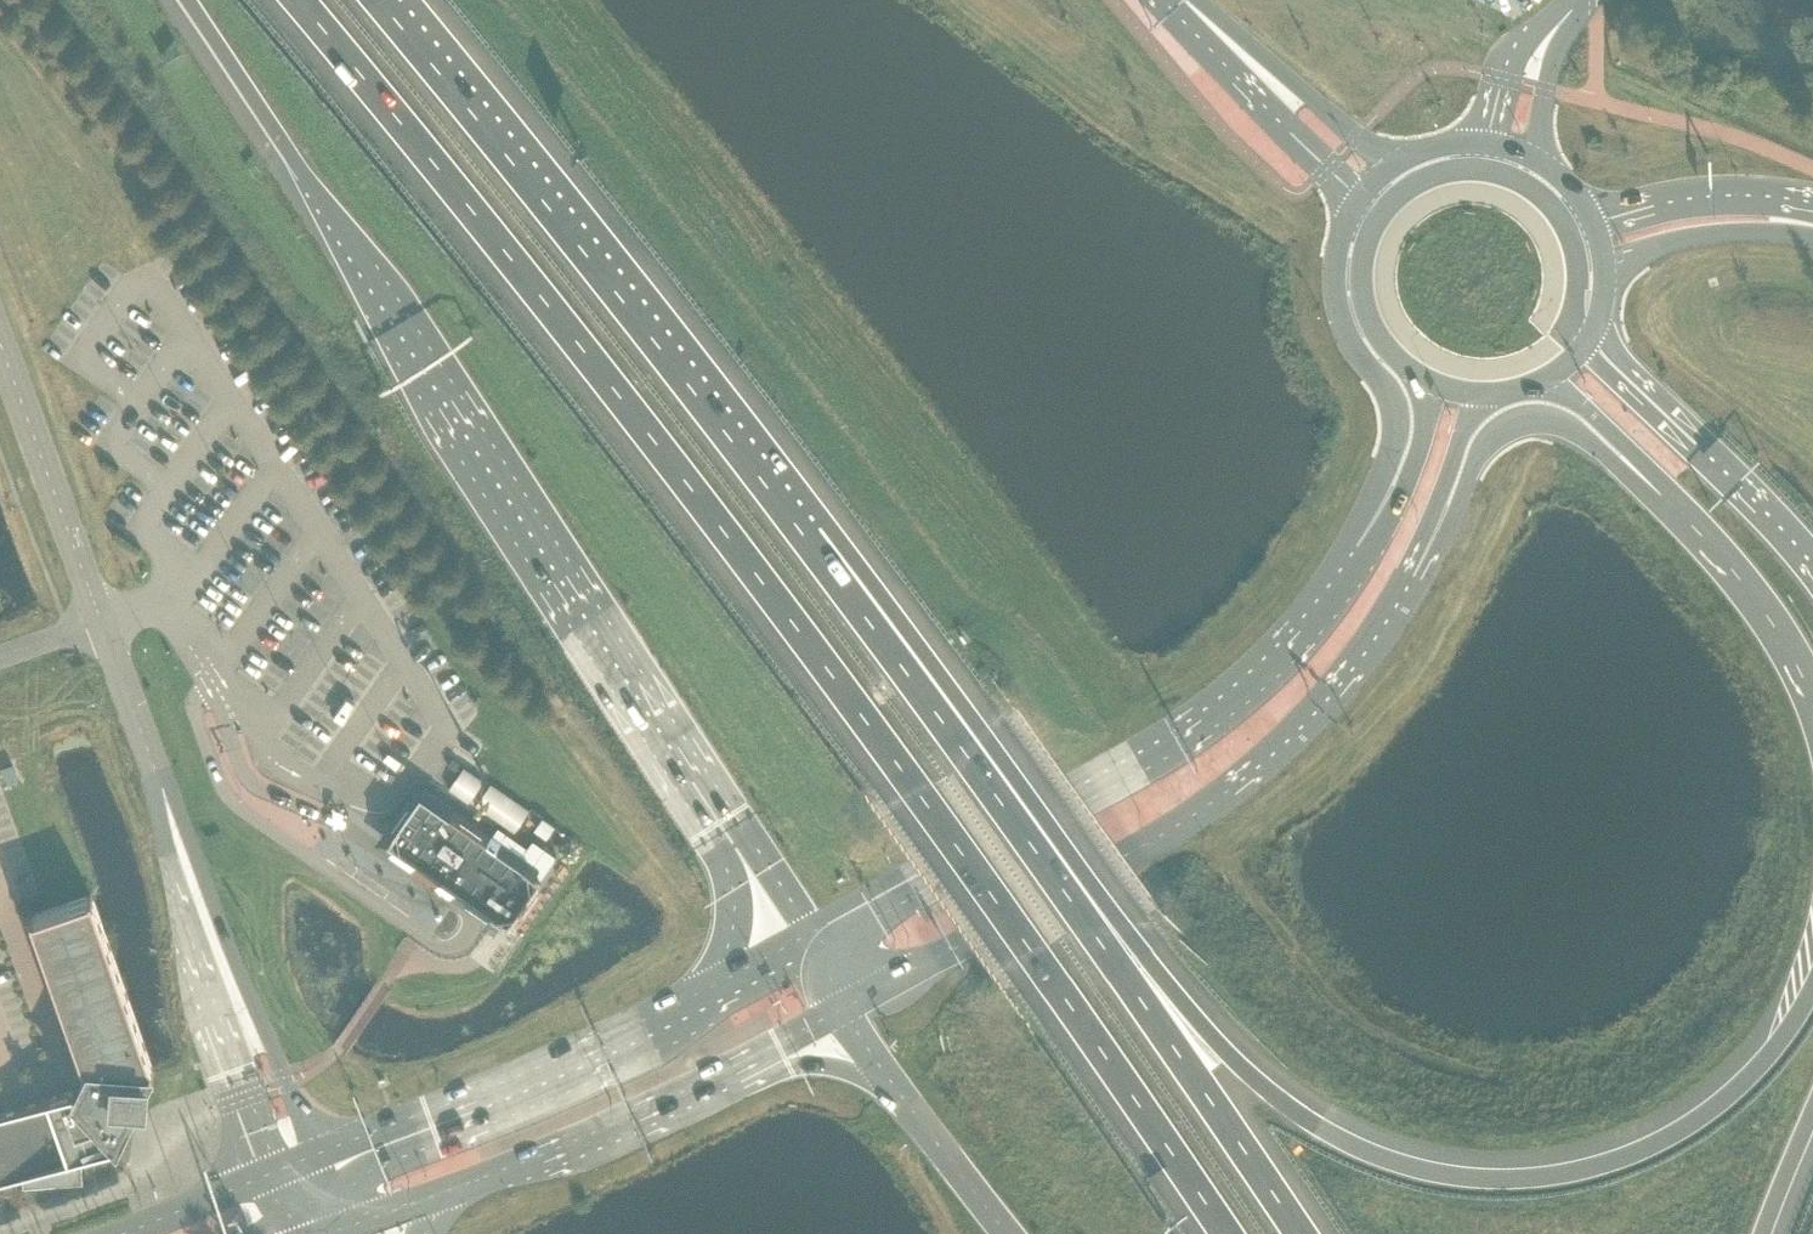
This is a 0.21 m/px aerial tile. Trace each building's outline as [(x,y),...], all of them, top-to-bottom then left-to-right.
[(487,840),(434,803),(420,793),(387,840),(401,849),(399,853),(420,868),(423,865),(441,877),(439,881),(448,887),(450,884),(454,887),(455,886),(507,923),(540,877),(487,840)] [(0,1115),(0,1183),(26,1174),(26,1180),(79,1176),(78,1156),(121,1140),(121,1139),(119,1139),(117,1137),(149,1070),(152,1070),(153,1072),(154,1071),(148,1054),(91,892),(89,893),(90,895),(33,915),(32,913),(30,913),(84,1066),(88,1066),(81,1081),(74,1082),(77,1090),(76,1092),(73,1089),(0,1115)]
